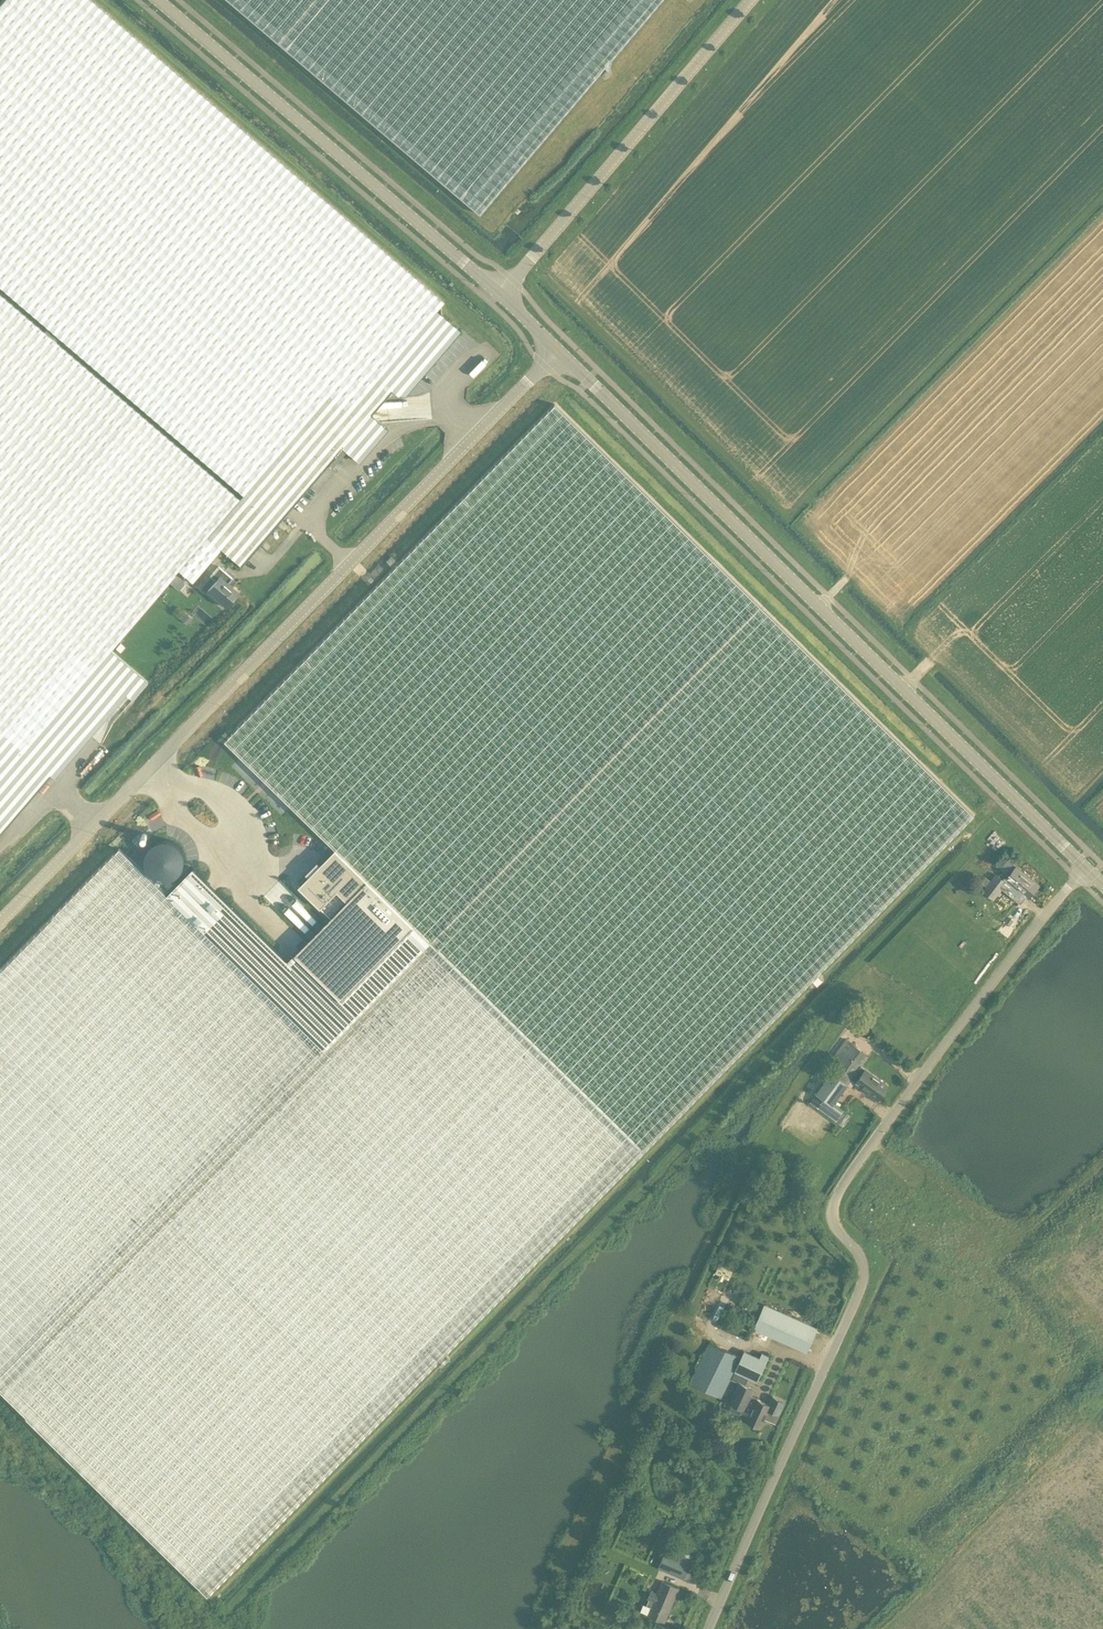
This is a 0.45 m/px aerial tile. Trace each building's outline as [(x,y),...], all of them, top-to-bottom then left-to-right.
[(178,569),(192,581),(220,547),(240,565),(327,464),(330,467),(345,450),(342,447),(392,388),(379,376),(443,301),(92,0),(3,0),(0,3),(0,286),(242,493),(178,569)] [(661,0),(229,0),(480,213),(661,0)] [(0,971),(0,1389),(209,1593),(972,813),(555,404),(226,740),(368,879),(288,960),(217,891),(191,918),(120,848),(0,971)] [(232,577),(218,566),(210,576),(215,580),(207,589),(217,598),(215,600),(221,606),(223,603),(226,605),(237,592),(227,583),(232,577)] [(366,880),(335,849),(298,886),(330,916),(366,880)] [(1005,879),(1029,898),(1039,885),(1005,856),(997,866),(1008,875),(1005,879)] [(1006,882),(996,874),(983,891),(994,898),(1006,882)] [(844,1110),(834,1103),(847,1084),(869,1055),(846,1038),(824,1067),(830,1072),(809,1102),(836,1122),(844,1110)] [(856,1082),(878,1098),(887,1085),(865,1070),(856,1082)] [(723,1291),(734,1270),(720,1263),(709,1284),(723,1291)] [(807,1353),(818,1327),(765,1303),(753,1329),(807,1353)] [(731,1378),(741,1357),(710,1341),(690,1382),(721,1398),(731,1378)] [(740,1382),(745,1385),(748,1377),(757,1381),(768,1356),(762,1353),(760,1358),(744,1350),(741,1357),(731,1378),(740,1382)] [(754,1389),(740,1382),(730,1403),(750,1412),(746,1421),(760,1427),(768,1410),(779,1414),(785,1401),(772,1396),(769,1404),(751,1395),(754,1389)] [(658,1568),(683,1578),(690,1561),(666,1550),(658,1568)] [(648,1614),(664,1621),(678,1587),(663,1580),(657,1594),(650,1591),(647,1599),(649,1600),(646,1606),(651,1608),(648,1614)]
